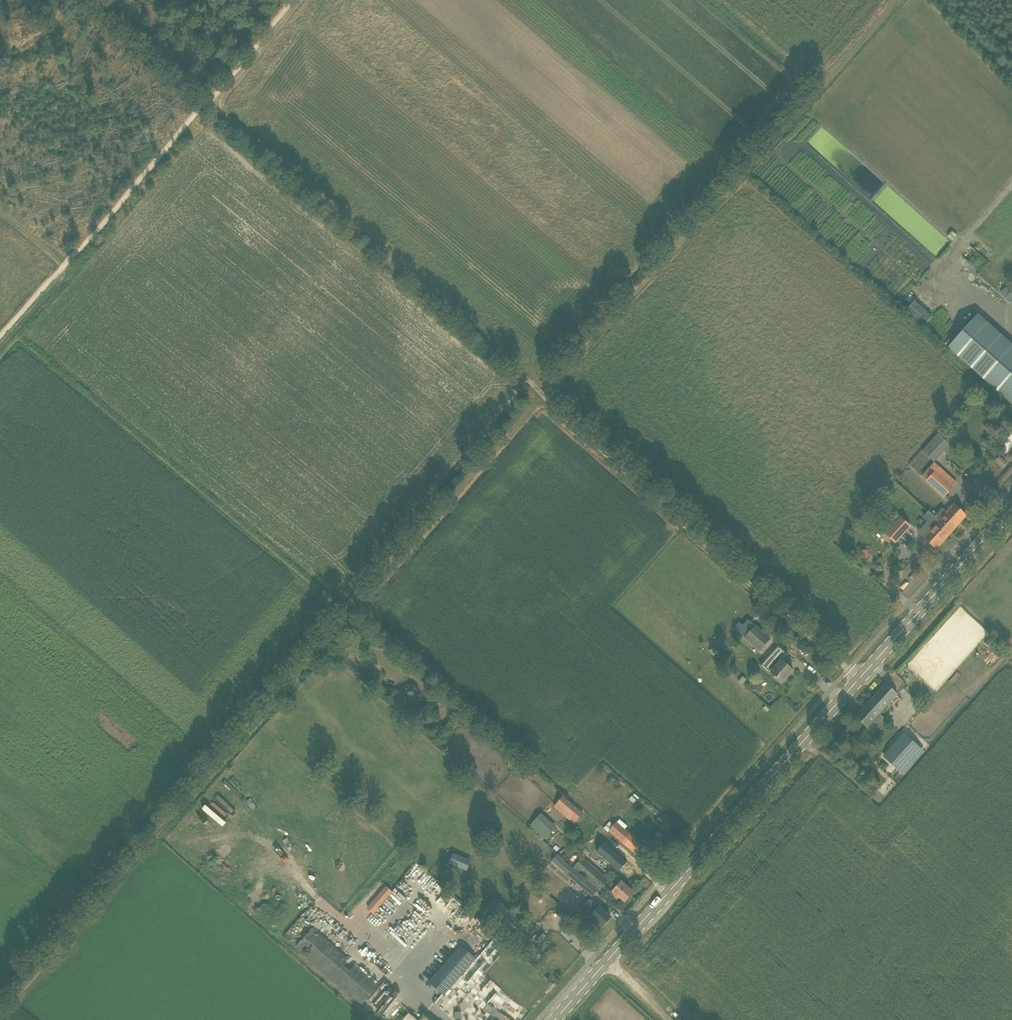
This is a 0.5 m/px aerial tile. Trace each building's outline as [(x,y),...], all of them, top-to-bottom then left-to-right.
[(982,257),(988,251),(977,241),(972,247),(982,257)] [(925,326),(934,316),(916,299),(907,310),(925,326)] [(1011,404),(1011,345),(978,314),(948,347),(1011,404)] [(988,422),(983,428),(990,433),(995,427),(988,422)] [(938,433),(922,451),(934,462),(953,441),(941,430),(938,433)] [(1000,457),(995,462),(1002,469),(1007,463),(1000,457)] [(957,483),(939,467),(927,480),(945,496),(957,483)] [(942,508),(935,517),(951,532),(966,515),(955,505),(947,513),(942,508)] [(880,528),(886,533),(893,526),(911,543),(920,534),(901,517),(896,511),(880,528)] [(934,527),(924,538),(935,549),(951,532),(935,517),(929,512),(924,517),(934,527)] [(737,625),(734,628),(745,638),(755,626),(748,620),(743,626),(740,623),(739,623),(737,625)] [(771,639),(756,625),(755,626),(745,638),(744,638),(759,652),(771,639)] [(778,646),(768,657),(777,665),(771,672),(783,683),(793,671),(783,661),(788,655),(778,646)] [(713,647),(709,651),(713,655),(718,651),(713,647)] [(898,675),(907,683),(914,675),(906,667),(898,675)] [(760,691),(762,683),(755,681),(752,689),(760,691)] [(886,684),(856,716),(868,728),(898,695),(886,684)] [(899,771),(920,748),(905,734),(884,757),(899,771)] [(574,825),(583,815),(563,797),(553,808),(574,825)] [(545,840),(557,827),(541,813),(530,825),(545,840)] [(641,844),(624,830),(628,826),(620,819),(609,832),(634,852),(641,844)] [(671,851),(671,850),(678,842),(676,844),(665,833),(648,852),(654,857),(656,854),(663,860),(671,851)] [(595,849),(595,850),(618,870),(618,869),(625,861),(625,862),(626,861),(603,841),(602,841),(602,842),(596,849),(595,849)] [(453,852),(449,863),(467,870),(471,859),(453,852)] [(601,891),(610,881),(583,857),(580,860),(574,867),(601,891)] [(571,868),(566,874),(592,897),(598,891),(571,868)] [(425,894),(433,902),(445,890),(432,876),(415,891),(421,898),(425,894)] [(621,882),(617,886),(612,882),(606,889),(617,899),(619,897),(625,902),(633,892),(621,882)] [(387,887),(368,908),(373,913),(392,892),(387,887)] [(492,914),(504,924),(513,912),(514,912),(501,902),(500,904),(494,899),(486,908),(492,913),(492,914)] [(580,910),(588,918),(595,923),(597,921),(603,926),(611,917),(599,906),(591,899),(586,903),(580,910)] [(296,947),(379,1019),(403,1019),(409,1012),(313,928),(296,947)] [(445,996),(460,978),(476,959),(460,946),(429,982),(445,996)] [(495,1019),(513,1019),(501,1012),(495,1019)]
